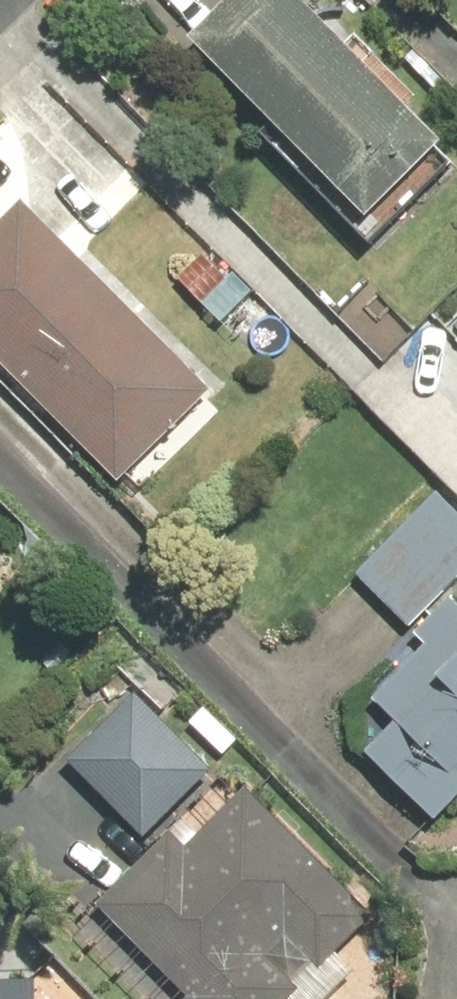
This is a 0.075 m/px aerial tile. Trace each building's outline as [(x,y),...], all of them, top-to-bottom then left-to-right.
[(210,40),(389,219),(456,151),(456,134),(322,0),(250,0),(210,40)] [(0,233),(0,351),(131,482),(222,391),(32,202),(0,233)] [(215,254),(187,279),(231,329),(267,298),(243,271),(236,278),(215,254)] [(365,575),(420,629),(456,591),(456,501),(448,491),(365,575)] [(9,579),(0,572),(0,591),(9,579)] [(428,635),(440,647),(387,699),(410,722),(379,754),(447,821),(456,812),(456,606),(428,635)] [(134,684),(70,744),(147,825),(211,765),(134,684)] [(107,906),(199,998),(300,998),(308,991),(302,985),(323,964),(329,970),(383,917),(256,789),(197,848),(182,833),(107,906)] [(38,981),(0,982),(0,998),(39,998),(38,981)]
